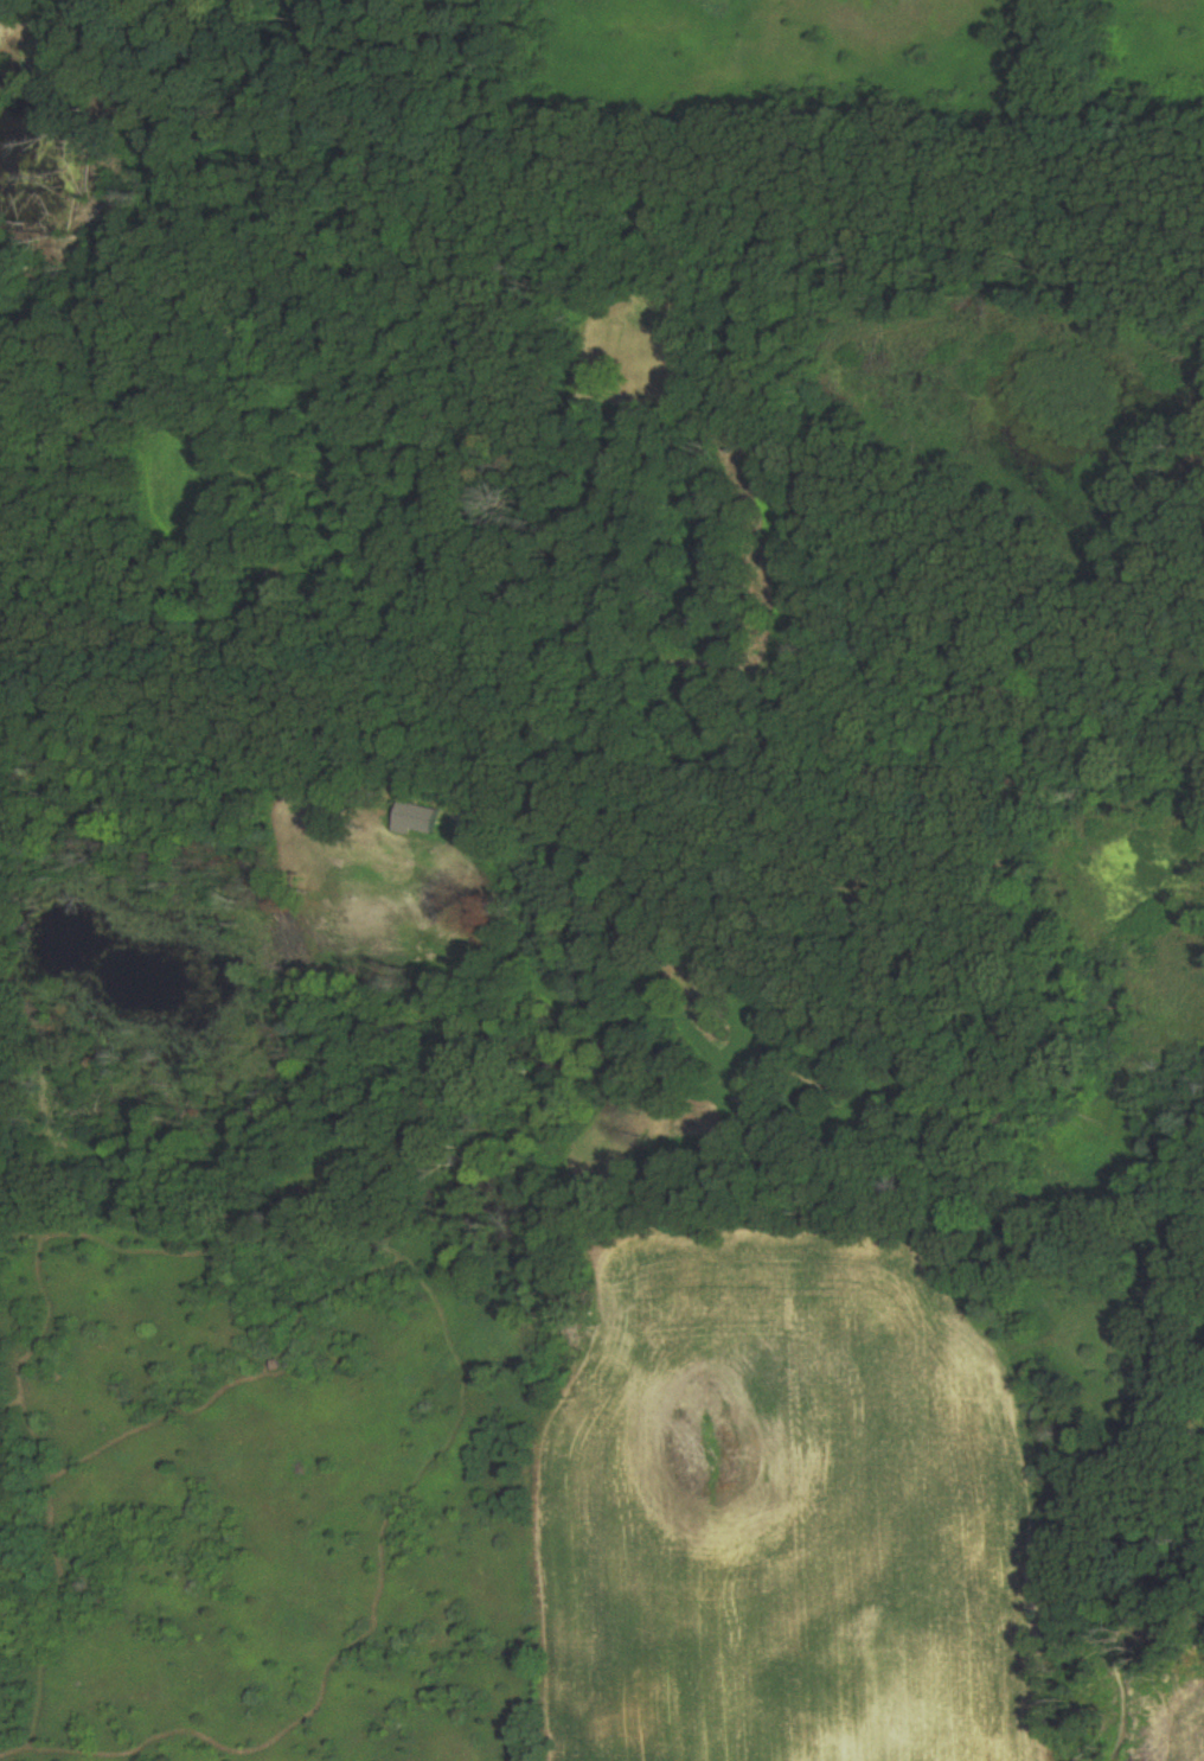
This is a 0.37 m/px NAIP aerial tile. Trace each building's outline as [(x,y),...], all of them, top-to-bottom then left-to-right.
[(436,807),(396,807),(396,837),(436,837),(436,807)]
